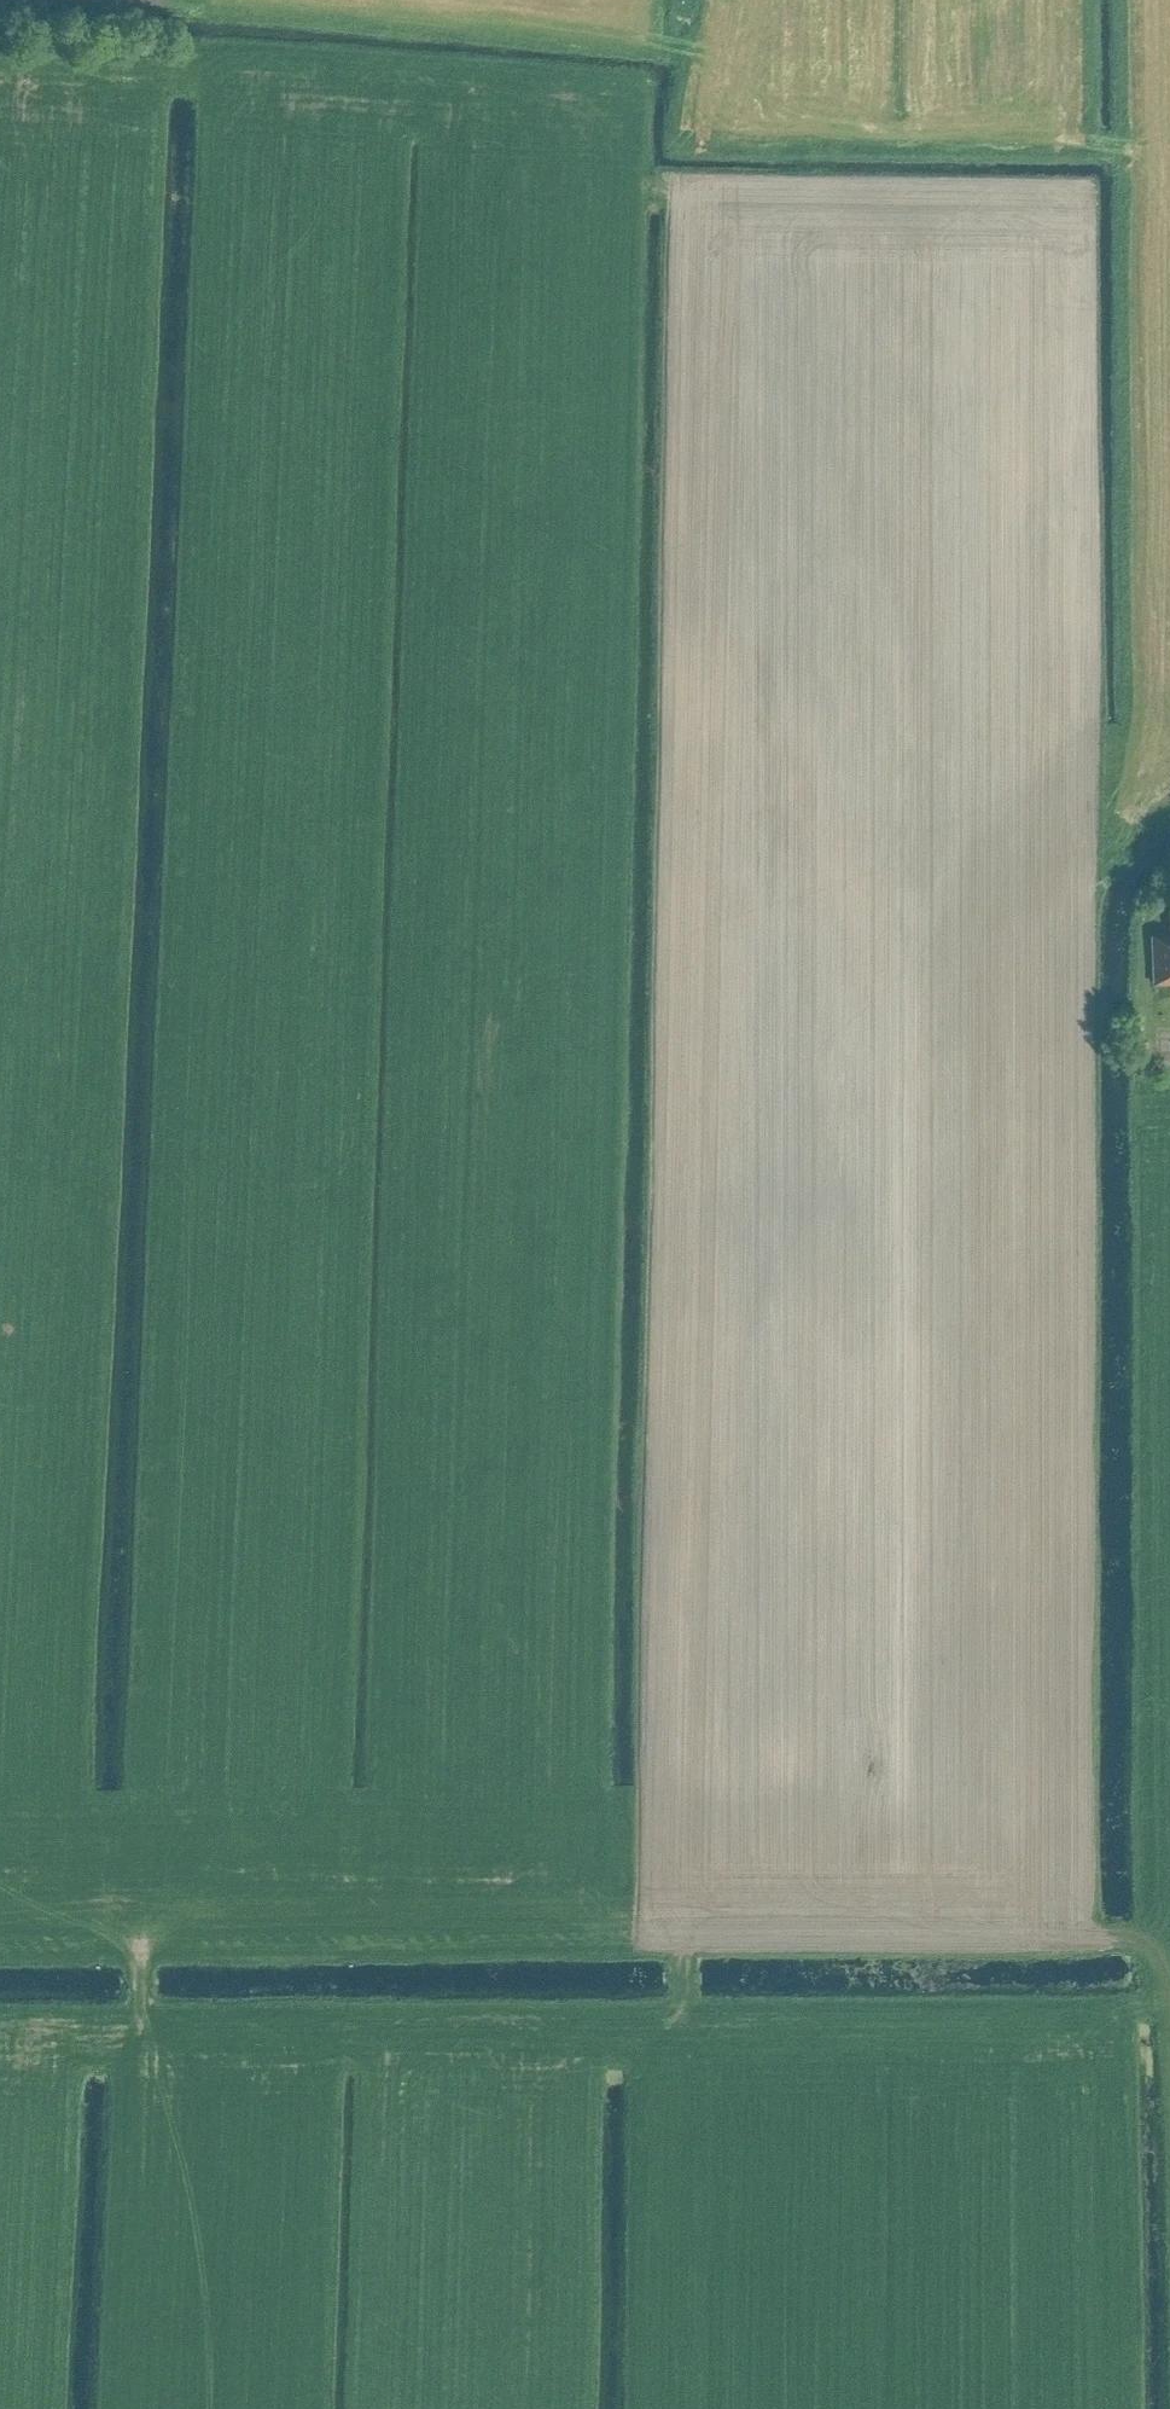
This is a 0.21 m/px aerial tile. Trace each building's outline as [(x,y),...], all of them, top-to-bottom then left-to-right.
[(1153,933),(1155,981),(1169,980),(1169,932),(1153,933)]
